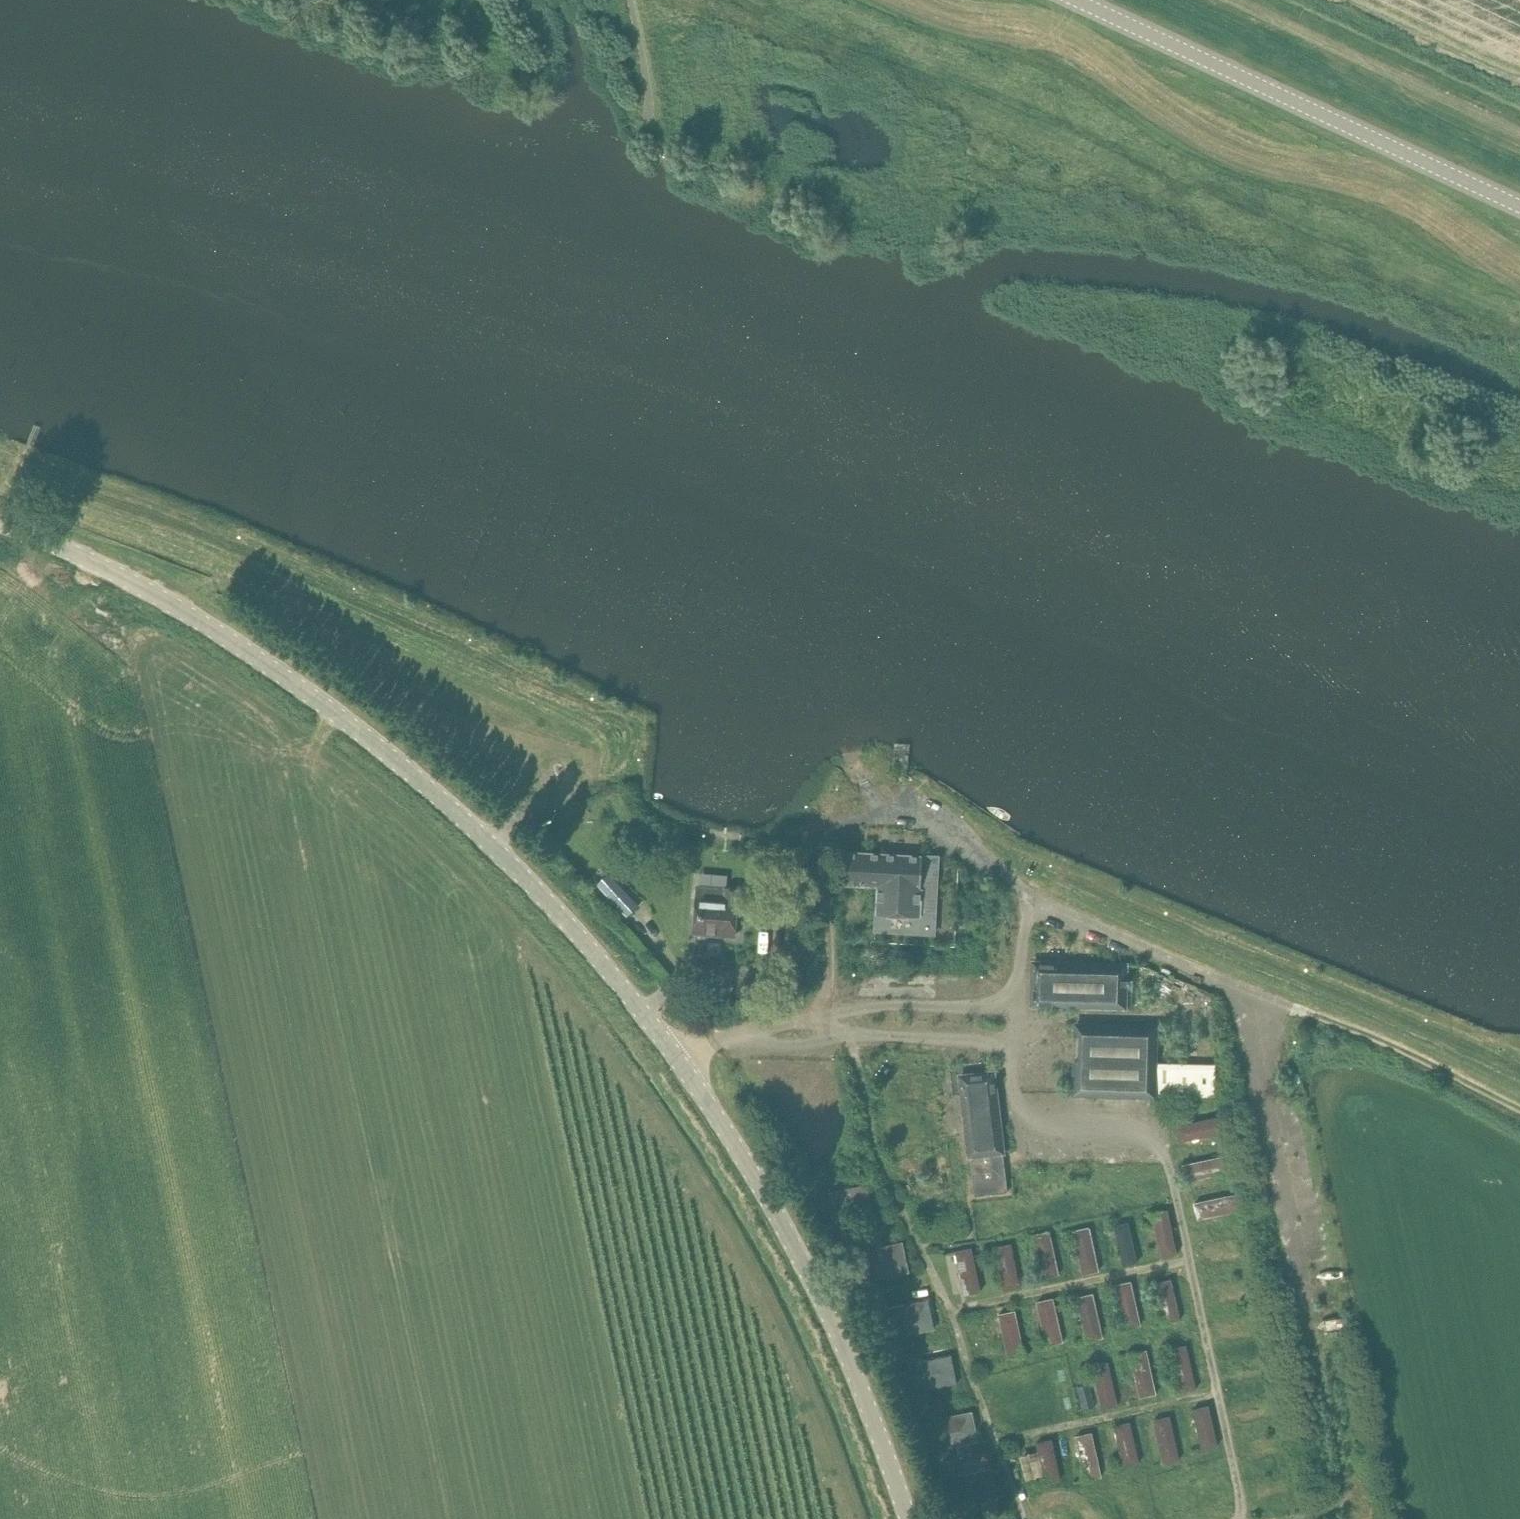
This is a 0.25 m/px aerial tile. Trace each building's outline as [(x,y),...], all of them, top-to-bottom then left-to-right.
[(875,927),(934,931),(938,857),(843,852),(841,884),(878,886),(875,927)] [(611,878),(595,892),(629,929),(646,915),(611,878)] [(697,898),(695,931),(734,934),(736,915),(738,915),(740,890),(698,886),(697,898)] [(1033,1005),(1053,1005),(1125,1007),(1126,965),(1034,962),(1033,1005)] [(1073,1061),(1073,1095),(1166,1096),(1216,1097),(1216,1063),(1179,1063),(1168,1063),(1157,1062),(1158,1038),(1158,1034),(1158,1023),(1076,1022),(1075,1036),(1081,1036),(1081,1061),(1073,1061)] [(993,1073),(960,1076),(970,1156),(971,1156),(973,1167),(972,1167),(975,1196),(985,1195),(985,1194),(998,1192),(998,1193),(1008,1192),(1004,1163),(1003,1163),(1002,1152),(1003,1152),(993,1073)] [(1223,1132),(1219,1117),(1176,1126),(1179,1142),(1223,1132)] [(1229,1172),(1226,1156),(1182,1165),(1186,1181),(1229,1172)] [(1241,1210),(1238,1194),(1195,1203),(1198,1219),(1241,1210)] [(1177,1253),(1167,1210),(1152,1214),(1161,1257),(1177,1253)] [(1129,1223),(1114,1226),(1123,1265),(1137,1262),(1129,1223)] [(1099,1271),(1089,1227),(1074,1231),(1083,1274),(1099,1271)] [(1059,1275),(1049,1231),(1034,1235),(1043,1278),(1059,1275)] [(902,1243),(860,1251),(866,1280),(908,1271),(902,1243)] [(1011,1244),(995,1247),(1004,1291),(1020,1287),(1011,1244)] [(980,1291),(971,1248),(956,1251),(965,1295),(980,1291)] [(1180,1319),(1171,1276),(1155,1280),(1165,1323),(1180,1319)] [(1141,1325),(1132,1282),(1116,1285),(1125,1328),(1141,1325)] [(1093,1294),(1077,1298),(1087,1341),(1103,1337),(1093,1294)] [(1063,1342),(1053,1299),(1037,1302),(1047,1345),(1063,1342)] [(929,1300),(887,1308),(893,1337),(935,1328),(929,1300)] [(1024,1354),(1015,1311),(999,1315),(1008,1358),(1024,1354)] [(1187,1345),(1171,1349),(1181,1392),(1196,1389),(1187,1345)] [(1146,1350),(1131,1354),(1140,1397),(1156,1394),(1146,1350)] [(953,1351),(909,1360),(916,1389),(958,1381),(953,1351)] [(1118,1405),(1108,1362),(1092,1366),(1102,1409),(1118,1405)] [(1217,1445),(1209,1406),(1193,1410),(1202,1449),(1217,1445)] [(972,1412),(930,1421),(935,1449),(977,1441),(972,1412)] [(1170,1417),(1154,1420),(1164,1463),(1179,1460),(1170,1417)] [(1130,1423),(1115,1426),(1124,1465),(1139,1462),(1130,1423)] [(1092,1433),(1076,1437),(1085,1480),(1101,1476),(1092,1433)] [(1061,1479),(1052,1440),(1037,1443),(1045,1483),(1061,1479)] [(991,1469),(951,1477),(957,1506),(997,1498),(991,1469)]
